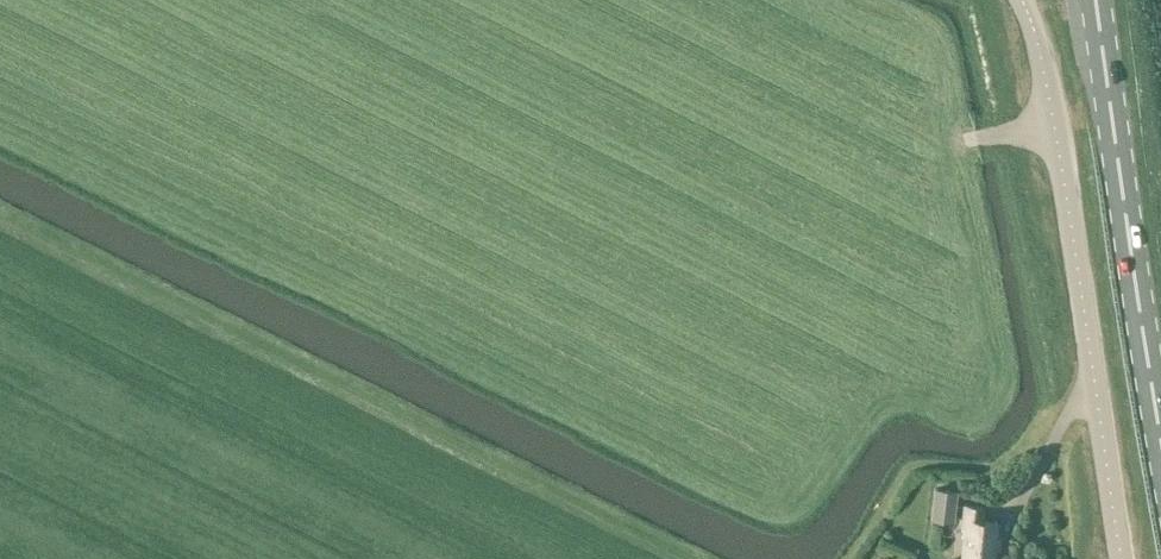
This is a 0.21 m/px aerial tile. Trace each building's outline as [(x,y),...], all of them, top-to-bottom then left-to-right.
[(958,490),(935,486),(931,519),(954,523),(958,490)] [(997,518),(983,516),(983,505),(963,502),(960,527),(963,528),(960,558),(993,558),(997,518)]
